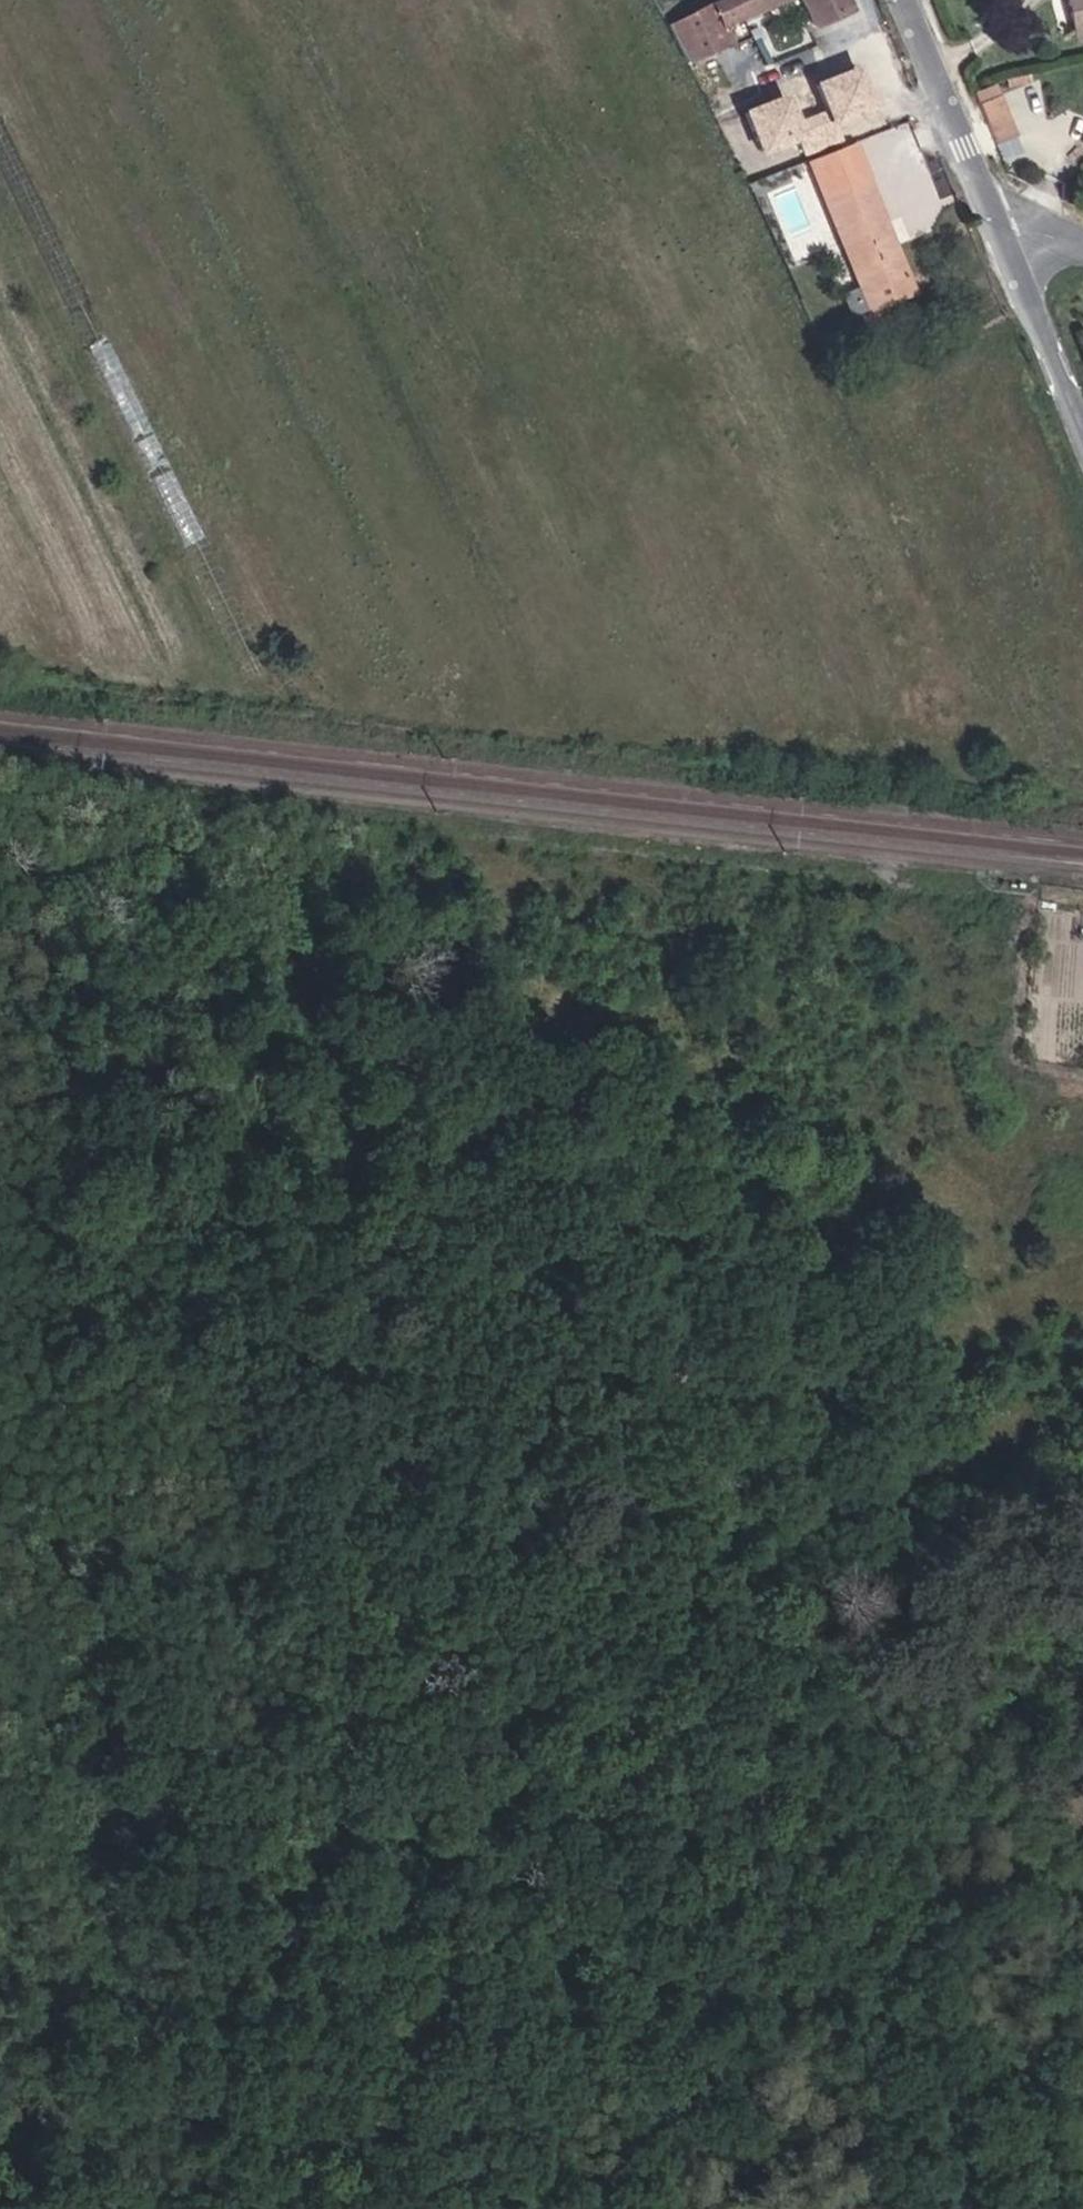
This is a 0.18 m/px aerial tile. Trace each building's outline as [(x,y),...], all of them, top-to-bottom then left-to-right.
[(749,0),(671,0),(643,12),(668,55),(712,35),(704,19),(749,0)] [(806,19),(841,4),(839,0),(798,0),(806,19)] [(1075,0),(1082,30),(1082,0),(1071,0),(1071,1),(1075,0)] [(851,98),(846,87),(835,61),(797,77),(808,103),(772,118),(761,92),(723,108),(734,134),(739,145),(778,129),(784,145),(818,131),(811,115),(851,98)] [(999,84),(979,93),(983,103),(1004,95),(999,84)] [(1004,95),(983,103),(994,129),(1014,120),(1004,95)] [(1014,120),(994,129),(1000,144),(1021,135),(1014,120)] [(834,133),(790,151),(853,299),(896,281),(834,133)]
